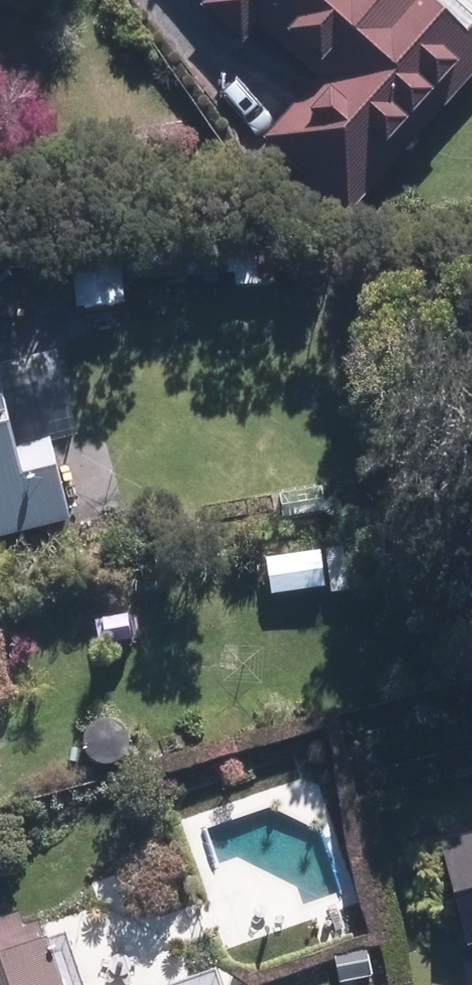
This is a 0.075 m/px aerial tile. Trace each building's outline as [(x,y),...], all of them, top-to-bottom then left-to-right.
[(212,14),(254,53),(271,36),(331,87),(275,150),(360,224),(471,101),(471,17),(453,0),(226,0),(212,14)] [(279,239),(235,240),(236,281),(280,280),(279,239)] [(120,261),(72,262),(73,305),(121,304),(120,261)] [(82,516),(62,435),(30,443),(8,363),(0,365),(0,537),(82,516)] [(445,838),(471,936),(471,831),(445,838)] [(46,899),(0,915),(0,984),(99,984),(80,928),(58,935),(46,899)] [(345,953),(347,979),(382,976),(380,950),(345,953)] [(234,967),(178,984),(239,984),(234,967)]
